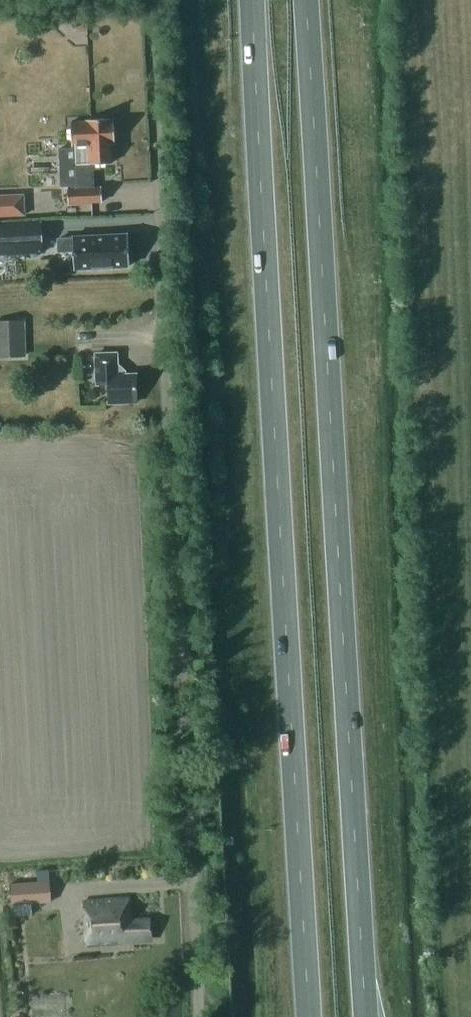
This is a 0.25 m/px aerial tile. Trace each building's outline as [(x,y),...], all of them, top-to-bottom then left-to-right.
[(86,15),(70,16),(70,24),(79,32),(87,31),(86,15)] [(111,121),(108,121),(108,119),(85,120),(85,122),(68,123),(69,146),(72,146),(74,189),(65,189),(65,204),(100,202),(99,188),(91,188),(90,164),(110,163),(109,144),(112,144),(111,121)] [(24,214),(23,194),(0,195),(0,215),(24,214)] [(43,252),(41,222),(0,224),(0,254),(43,252)] [(127,267),(125,235),(69,238),(69,239),(55,241),(56,253),(70,252),(71,270),(127,267)] [(0,320),(0,357),(25,356),(24,319),(0,320)] [(94,354),(95,384),(106,384),(107,403),(135,402),(134,374),(123,375),(115,368),(115,353),(94,354)] [(56,902),(55,879),(14,880),(15,914),(36,913),(35,902),(56,902)] [(81,900),(85,944),(119,942),(119,936),(149,934),(148,916),(129,918),(128,897),(81,900)]
